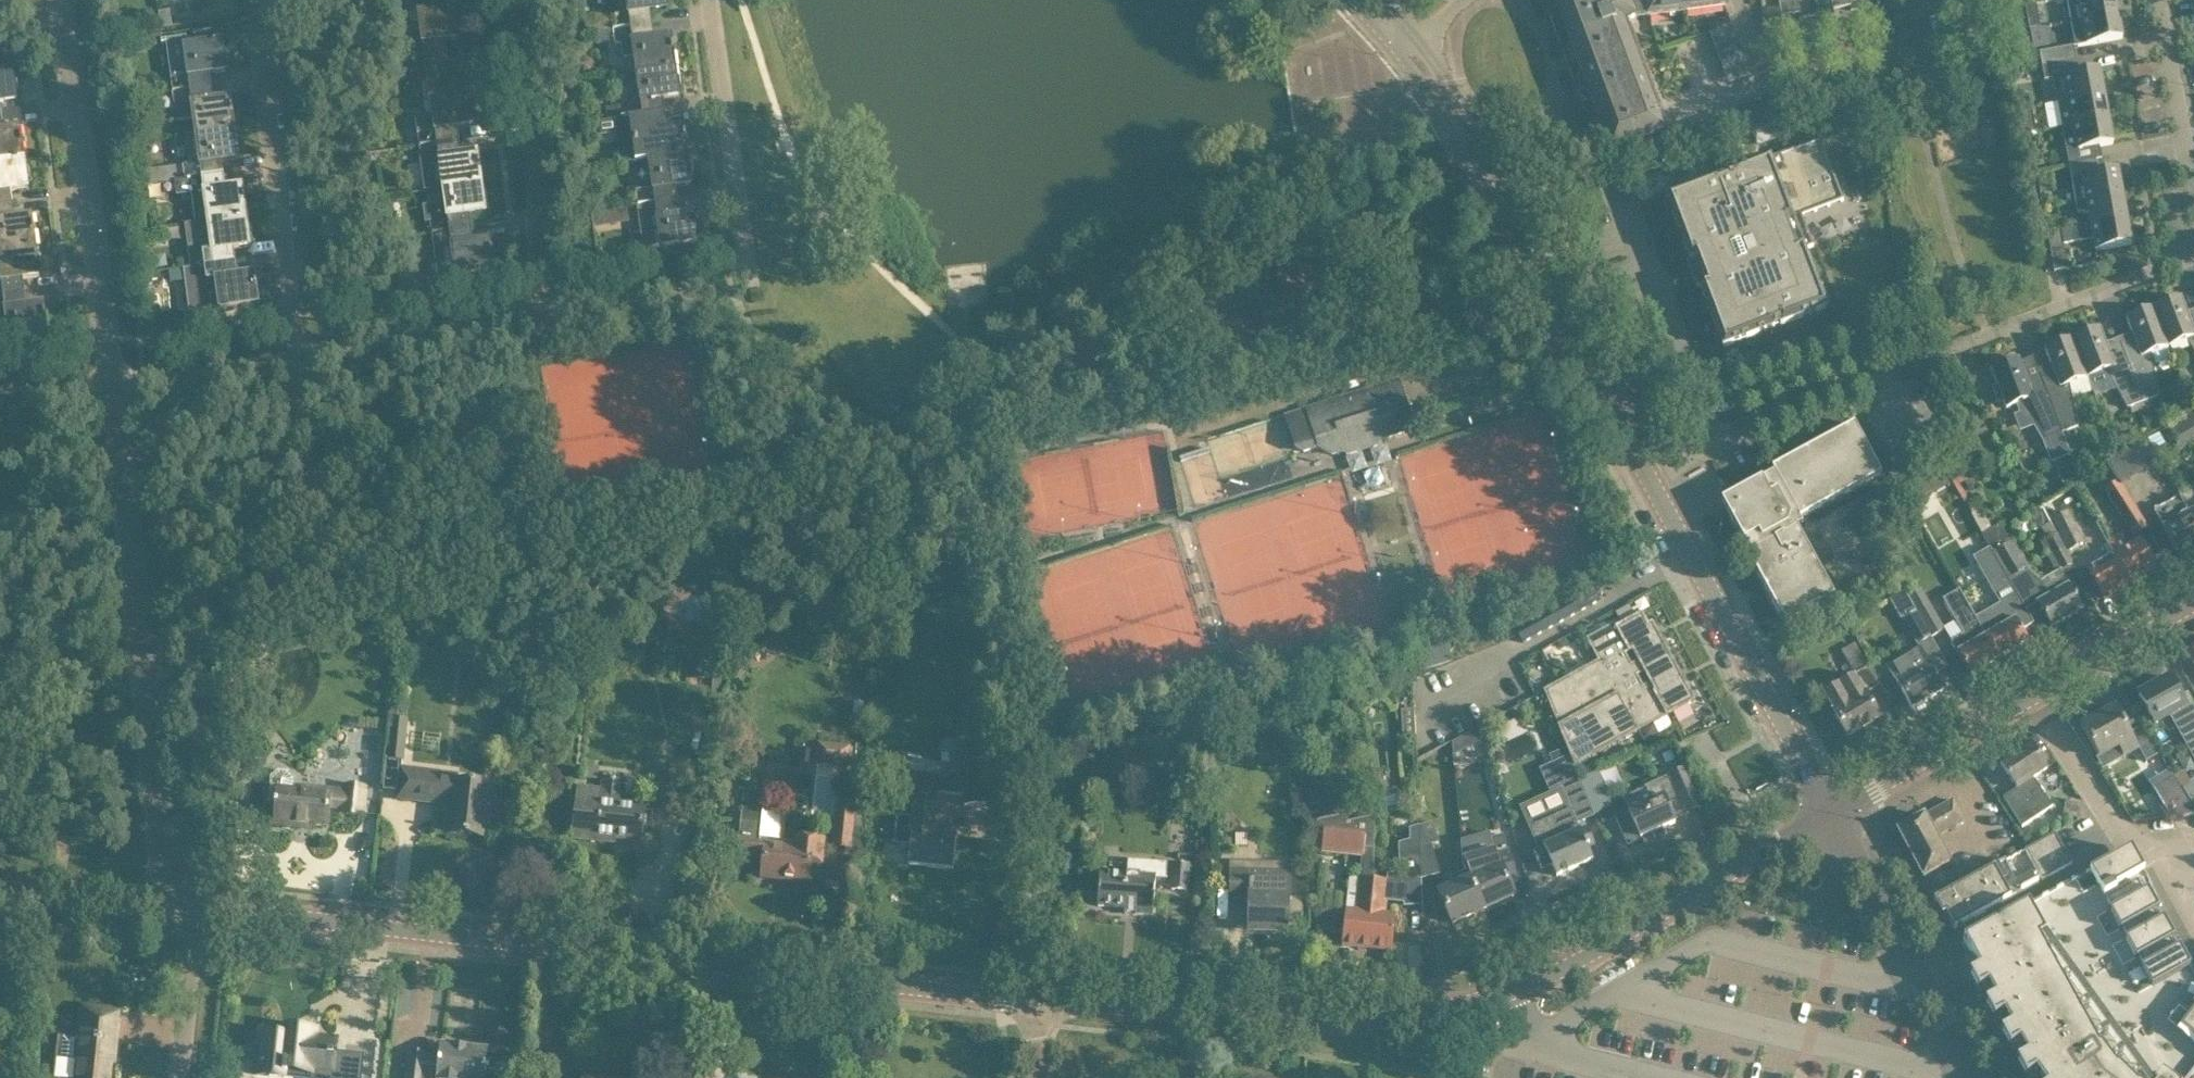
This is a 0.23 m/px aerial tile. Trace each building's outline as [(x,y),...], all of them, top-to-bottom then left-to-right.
[(404,29),(406,48),(407,50),(408,50),(409,59),(441,54),(446,54),(444,41),(462,38),(457,7),(435,10),(434,0),(409,0),(408,0),(411,28),(407,29),(404,29)] [(612,17),(613,31),(646,26),(653,25),(651,12),(667,10),(666,0),(627,0),(629,14),(621,15),(612,17)] [(1607,137),(1612,150),(1622,146),(1653,135),(1639,98),(1626,63),(1613,27),(1623,23),(1635,19),(1648,17),(1687,11),(1725,6),(1724,0),(1629,0),(1628,0),(1571,0),(1568,1),(1558,5),(1563,18),(1572,42),(1585,78),(1598,114),(1607,137)] [(1791,14),(1800,13),(1798,0),(1792,0),(1789,1),(1791,14)] [(1841,0),(1832,0),(1833,8),(1842,7),(1841,0)] [(2118,13),(2115,0),(2068,0),(2069,7),(2072,22),(2118,13)] [(1781,15),(1782,15),(1791,14),(1789,1),(1779,2),(1781,15)] [(2037,3),(2025,5),(2030,30),(2042,28),(2037,3)] [(142,14),(142,19),(145,23),(150,23),(154,20),(154,18),(159,17),(158,11),(151,11),(146,11),(142,14)] [(2076,46),(2087,45),(2101,42),(2122,39),(2118,13),(2072,22),(2074,34),(2076,46)] [(1727,18),(1710,25),(1712,32),(1729,25),(1727,18)] [(646,26),(613,31),(615,41),(615,43),(622,42),(624,57),(635,56),(637,72),(675,66),(673,51),(674,51),(673,44),(672,45),(671,35),(655,38),(653,25),(646,26)] [(189,76),(172,78),(173,92),(206,88),(212,87),(210,74),(227,71),(222,40),(201,43),(188,45),(185,45),(189,76)] [(2053,50),(2040,52),(2042,66),(2077,60),(2074,46),(2053,50)] [(441,54),(409,59),(411,73),(421,71),(425,101),(469,95),(468,86),(467,80),(469,80),(468,73),(466,73),(465,64),(448,67),(446,54),(441,54)] [(2052,78),(2055,91),(2057,103),(2058,103),(2104,94),(2099,69),(2079,73),(2077,60),(2042,66),(2045,80),(2052,78)] [(613,107),(606,108),(607,121),(615,120),(625,118),(665,112),(663,99),(680,97),(675,66),(637,72),(639,86),(631,87),(634,103),(624,105),(624,106),(613,107)] [(3,117),(1,103),(17,101),(13,70),(0,72),(0,117),(3,117)] [(206,88),(173,92),(175,105),(177,120),(195,118),(197,133),(234,128),(232,113),(234,113),(233,106),(231,106),(230,97),(213,100),(212,87),(206,88)] [(2062,127),(2108,119),(2104,94),(2058,103),(2062,127)] [(427,116),(417,117),(419,134),(421,146),(453,142),(459,141),(457,128),(474,126),(469,95),(425,101),(427,116)] [(150,96),(137,98),(138,109),(151,107),(150,96)] [(1782,118),(1776,98),(1724,114),(1730,135),(1782,118)] [(2023,134),(2037,132),(2033,107),(2019,110),(2023,134)] [(626,118),(615,120),(617,133),(620,132),(621,142),(619,142),(622,163),(632,162),(649,159),(650,159),(688,154),(685,139),(687,139),(686,132),(685,132),(683,123),(667,125),(665,112),(626,118)] [(24,158),(22,143),(24,143),(23,136),(21,136),(20,127),(4,129),(3,117),(0,117),(0,161),(24,158)] [(2069,165),(2097,160),(2102,159),(2100,146),(2113,144),(2108,119),(2062,127),(2069,165)] [(189,165),(184,166),(185,179),(223,174),(222,161),(239,159),(235,128),(197,133),(185,135),(189,165)] [(1668,202),(1663,203),(1668,215),(1672,213),(1679,231),(1674,233),(1679,244),(1683,243),(1690,260),(1688,260),(1698,288),(1700,287),(1701,289),(1706,301),(1707,304),(1702,305),(1706,317),(1711,316),(1718,333),(1713,335),(1718,347),(1722,345),(1723,348),(1775,328),(1774,327),(1781,325),(1781,326),(1827,308),(1826,305),(1830,304),(1826,292),(1821,294),(1815,276),(1819,274),(1815,263),(1810,264),(1805,250),(1814,247),(1802,217),(1799,208),(1815,202),(1836,194),(1840,192),(1839,189),(1821,140),(1725,177),(1725,178),(1719,180),(1718,179),(1677,195),(1667,199),(1668,201),(1668,202)] [(453,142),(421,146),(423,159),(427,189),(443,187),(482,182),(480,168),(481,168),(480,161),(479,161),(477,152),(461,154),(459,141),(453,142)] [(653,190),(637,192),(639,205),(677,200),(676,187),(692,185),(688,154),(650,159),(649,159),(653,190)] [(14,204),(12,191),(28,189),(24,158),(0,161),(0,206),(14,204)] [(2099,173),(2097,160),(2069,165),(2076,203),(2122,195),(2118,169),(2099,173)] [(185,179),(175,181),(177,196),(193,193),(197,222),(246,216),(244,201),(246,201),(245,194),(243,194),(242,185),(225,187),(223,174),(185,179)] [(445,204),(425,206),(427,222),(431,221),(433,234),(465,229),(472,229),(470,216),(486,213),(482,182),(443,187),(445,204)] [(2092,225),(2127,219),(2122,195),(2076,203),(2078,213),(2090,214),(2092,225)] [(2049,197),(2042,198),(2044,209),(2055,207),(2054,200),(2049,197)] [(677,200),(639,205),(641,222),(643,235),(645,250),(663,247),(682,244),(690,243),(700,242),(698,227),(699,226),(698,219),(697,220),(696,210),(679,213),(677,200)] [(0,206),(0,250),(36,245),(34,231),(35,231),(34,224),(33,224),(32,215),(16,217),(14,204),(0,206)] [(605,212),(592,214),(594,228),(607,226),(605,212)] [(197,222),(184,224),(191,268),(230,262),(236,262),(234,249),(251,247),(246,216),(197,222)] [(2058,232),(2049,233),(2048,234),(2055,272),(2068,269),(2064,244),(2094,239),(2096,251),(2131,244),(2127,219),(2092,225),(2058,232)] [(2049,233),(2058,232),(2056,223),(2047,225),(2049,233)] [(465,229),(433,234),(434,239),(435,247),(439,278),(457,276),(494,271),(492,255),(493,255),(492,248),(491,248),(490,239),(474,241),(472,229),(465,229)] [(25,291),(24,279),(40,277),(36,245),(0,250),(0,295),(25,291)] [(191,268),(184,269),(190,312),(192,312),(212,309),(210,295),(219,294),(221,308),(221,309),(237,307),(259,304),(256,288),(258,288),(257,281),(255,281),(254,272),(237,275),(236,262),(230,262),(191,268)] [(0,295),(0,308),(6,308),(10,339),(48,334),(46,318),(47,318),(46,311),(45,311),(44,302),(27,305),(25,291),(0,295)] [(2182,296),(2154,306),(2169,347),(2187,340),(2193,352),(2193,316),(2190,317),(2182,296)] [(2144,402),(2159,396),(2151,354),(2169,347),(2154,306),(2126,317),(2134,339),(2121,343),(2144,402)] [(2109,348),(2100,327),(2073,337),(2088,377),(2106,371),(2128,408),(2144,402),(2121,343),(2109,348)] [(2053,369),(2040,374),(2050,399),(2063,433),(2074,429),(2078,427),(2073,399),(2070,385),(2088,377),(2073,337),(2045,348),(2051,365),(2053,369)] [(2019,358),(1991,368),(1998,387),(1993,388),(1999,403),(2003,401),(2006,409),(2016,405),(2023,402),(2045,440),(2054,462),(2071,455),(2050,399),(2040,374),(2027,379),(2021,362),(2019,358)] [(1285,417),(1294,449),(1304,453),(1321,448),(1333,455),(1344,451),(1349,454),(1379,444),(1382,439),(1403,433),(1410,419),(1399,381),(1307,410),(1297,413),(1285,417)] [(2182,416),(2193,437),(2193,410),(2182,416)] [(2167,425),(2168,426),(2175,439),(2181,449),(2193,442),(2193,437),(2182,416),(2167,425)] [(1785,623),(1804,613),(1835,596),(1798,529),(1801,518),(1882,474),(1865,443),(1855,424),(1772,469),(1774,472),(1722,501),(1750,553),(1747,554),(1785,623)] [(2147,437),(2135,445),(2150,467),(2160,460),(2154,450),(2148,439),(2147,437)] [(2072,465),(2058,471),(2064,486),(2078,479),(2072,465)] [(1920,476),(1902,487),(1913,506),(1931,496),(1920,476)] [(2118,482),(2105,490),(2121,514),(2133,506),(2120,486),(2118,482)] [(1867,526),(1907,505),(1898,489),(1859,510),(1867,526)] [(2191,492),(2180,497),(2193,522),(2193,497),(2191,492)] [(2180,497),(2155,511),(2165,529),(2164,529),(2179,557),(2193,550),(2193,552),(2193,522),(2180,497)] [(2067,513),(2054,520),(2064,540),(2078,533),(2067,513)] [(1991,528),(1982,533),(1991,548),(1993,552),(2008,578),(2021,601),(2026,610),(2037,603),(2045,617),(2052,628),(2083,610),(2075,596),(2086,590),(2073,565),(2057,534),(2051,522),(2041,527),(2047,539),(2041,542),(2049,558),(2053,556),(2060,570),(2056,572),(2041,581),(2026,568),(2011,541),(2010,542),(2004,533),(1999,525),(1999,524),(1991,528)] [(2126,547),(2119,535),(2107,541),(2114,553),(2130,584),(2157,570),(2141,539),(2126,547)] [(1634,537),(1615,547),(1622,558),(1640,549),(1634,537)] [(1991,548),(1974,558),(2000,604),(2002,608),(1979,621),(1986,635),(1987,636),(1999,659),(2029,642),(2022,630),(2034,624),(2026,610),(2021,601),(2008,578),(1993,552),(1991,548)] [(2103,598),(2130,584),(2114,553),(2087,568),(2103,598)] [(1958,590),(1943,599),(1956,621),(1963,634),(1951,641),(1958,653),(1960,656),(1971,675),(1999,659),(1987,636),(1986,635),(1979,621),(1977,622),(1975,618),(1958,590)] [(1597,593),(1586,599),(1590,606),(1601,600),(1597,593)] [(1586,599),(1574,605),(1579,613),(1590,606),(1586,599)] [(1928,603),(1917,610),(1932,636),(1944,629),(1945,628),(1929,602),(1928,603)] [(1574,605),(1563,611),(1568,619),(1579,613),(1574,605)] [(1424,608),(1407,614),(1411,627),(1428,621),(1424,608)] [(1917,610),(1904,617),(1918,643),(1919,644),(1931,637),(1932,636),(1917,610)] [(1563,611),(1552,617),(1557,625),(1568,619),(1563,611)] [(1588,638),(1586,639),(1598,661),(1599,660),(1602,665),(1659,635),(1652,623),(1648,625),(1642,614),(1616,628),(1614,624),(1588,638)] [(1552,617),(1541,623),(1546,631),(1557,625),(1552,617)] [(1541,623),(1530,629),(1535,637),(1546,631),(1541,623)] [(1530,629),(1519,635),(1524,643),(1535,637),(1530,629)] [(1659,635),(1602,665),(1614,687),(1671,656),(1659,635)] [(1420,672),(1453,662),(1445,637),(1412,648),(1420,672)] [(1854,643),(1840,651),(1854,676),(1869,667),(1854,643)] [(1912,709),(1945,690),(1934,671),(1929,664),(1921,649),(1901,660),(1890,667),(1898,682),(1897,682),(1912,709)] [(1671,656),(1614,687),(1618,693),(1626,709),(1627,708),(1683,678),(1671,656)] [(694,659),(692,678),(713,679),(722,680),(723,662),(694,659)] [(1598,661),(1579,671),(1618,743),(1639,732),(1626,709),(1618,693),(1614,687),(1602,665),(1599,660),(1598,661)] [(1579,671),(1559,682),(1598,754),(1618,743),(1579,671)] [(1627,708),(1626,709),(1639,732),(1653,724),(1695,701),(1683,678),(1627,708)] [(2139,695),(2150,714),(2155,723),(2170,715),(2183,738),(2187,736),(2193,747),(2193,704),(2188,693),(2181,697),(2170,678),(2162,682),(2139,695)] [(1843,682),(1823,693),(1834,712),(1848,737),(1880,718),(1866,694),(1865,694),(1857,680),(1845,687),(1843,682)] [(1559,682),(1544,690),(1572,758),(1575,766),(1598,754),(1559,682)] [(1343,721),(1356,719),(1352,700),(1339,703),(1343,721)] [(2116,708),(2082,727),(2099,757),(2118,746),(2123,755),(2125,758),(2139,749),(2138,747),(2131,734),(2127,727),(2116,708)] [(1403,736),(1416,735),(1414,709),(1401,710),(1403,736)] [(393,719),(389,759),(404,761),(408,720),(393,719)] [(698,753),(703,733),(695,731),(690,751),(698,753)] [(1291,739),(1274,742),(1276,754),(1294,751),(1291,739)] [(2151,740),(2138,747),(2139,749),(2146,762),(2159,755),(2151,740)] [(852,746),(817,742),(815,763),(850,767),(852,746)] [(2053,808),(2048,800),(2033,778),(2047,769),(2030,743),(2000,763),(2012,781),(2017,788),(2003,798),(2022,828),(2040,817),(2053,808)] [(988,803),(982,747),(958,750),(961,772),(949,773),(949,778),(905,772),(900,816),(896,815),(893,843),(911,845),(909,864),(954,869),(957,836),(934,834),(938,792),(964,795),(965,806),(988,803)] [(1567,807),(1528,825),(1539,849),(1534,851),(1542,868),(1550,865),(1552,864),(1557,876),(1593,860),(1588,848),(1595,844),(1588,828),(1580,831),(1577,823),(1593,816),(1594,816),(1594,815),(1580,780),(1579,781),(1574,767),(1575,766),(1572,758),(1554,766),(1564,786),(1558,789),(1567,807)] [(1687,813),(1701,807),(1685,769),(1669,776),(1670,777),(1647,787),(1653,801),(1629,811),(1616,818),(1628,844),(1642,838),(1642,837),(1662,828),(1663,829),(1675,823),(1672,815),(1685,809),(1687,813)] [(271,776),(269,801),(278,802),(276,823),(281,824),(283,827),(289,828),(292,825),(297,826),(298,819),(310,820),(312,821),(314,824),(320,825),(323,822),(329,822),(330,807),(345,808),(345,809),(345,813),(364,815),(366,798),(367,788),(347,786),(346,798),(331,796),(293,792),(294,778),(288,771),(279,770),(271,776)] [(402,776),(399,797),(424,800),(424,796),(432,797),(439,798),(445,799),(444,803),(451,803),(448,832),(480,836),(480,835),(484,803),(491,804),(493,785),(457,781),(452,780),(443,779),(442,779),(442,775),(402,770),(402,776)] [(2154,789),(2156,793),(2166,809),(2171,817),(2193,815),(2193,810),(2174,777),(2154,789)] [(617,806),(620,782),(605,780),(604,791),(580,788),(574,838),(615,842),(615,838),(642,841),(644,819),(645,809),(617,806)] [(679,813),(682,782),(666,780),(663,812),(679,813)] [(2183,788),(2193,806),(2193,781),(2183,788)] [(1316,782),(1305,785),(1309,806),(1321,804),(1316,782)] [(1397,789),(1373,795),(1377,810),(1401,803),(1397,789)] [(740,824),(737,855),(764,858),(762,875),(810,880),(812,861),(823,862),(824,861),(822,860),(824,839),(797,836),(796,850),(766,847),(767,841),(760,841),(762,826),(765,795),(744,793),(740,824)] [(396,800),(396,823),(411,823),(411,801),(396,800)] [(1924,815),(1898,829),(1923,876),(1943,866),(1951,862),(1937,837),(1965,821),(1964,819),(1953,800),(1925,816),(1924,815)] [(862,827),(864,811),(839,808),(834,847),(851,849),(854,826),(862,827)] [(1348,822),(1347,814),(1317,821),(1320,833),(1324,833),(1322,852),(1364,856),(1361,878),(1360,878),(1356,912),(1346,911),(1343,945),(1367,947),(1374,879),(1375,816),(1348,822)] [(1421,879),(1440,873),(1432,845),(1439,843),(1433,822),(1420,826),(1420,835),(1421,879)] [(2042,880),(2072,864),(2055,833),(2025,850),(2042,880)] [(1493,851),(1462,861),(1466,872),(1468,872),(1485,909),(1514,896),(1509,886),(1507,881),(1517,878),(1510,852),(1509,852),(1507,849),(1503,835),(1491,838),(1489,839),(1493,851)] [(1401,853),(1400,854),(1402,884),(1421,879),(1420,848),(1401,853)] [(1963,943),(1971,959),(1979,972),(1969,977),(1978,993),(1988,988),(1995,1000),(1985,1006),(1994,1022),(2004,1017),(2010,1029),(2001,1034),(2010,1051),(2019,1045),(2025,1055),(2026,1058),(2017,1063),(2025,1077),(2029,1077),(2036,1074),(2037,1076),(2039,1077),(2193,1077),(2193,977),(2156,908),(2162,905),(2143,871),(2131,850),(2126,853),(2080,879),(1963,943)] [(2018,883),(2006,860),(1970,880),(1987,910),(2023,891),(2038,882),(2037,880),(2035,881),(2031,875),(2018,883)] [(1167,880),(1168,863),(1140,861),(1140,869),(1128,868),(1127,875),(1101,874),(1098,905),(1125,908),(1125,913),(1154,915),(1156,879),(1167,880)] [(1188,891),(1190,863),(1174,862),(1172,890),(1188,891)] [(1231,870),(1231,888),(1250,889),(1252,889),(1252,897),(1250,897),(1250,900),(1249,930),(1289,931),(1289,930),(1289,927),(1290,899),(1290,897),(1290,876),(1291,871),(1291,866),(1250,865),(1232,865),(1232,867),(1232,870),(1231,870)] [(1453,923),(1485,909),(1468,872),(1466,872),(1452,879),(1455,886),(1440,893),(1453,923)] [(1392,950),(1395,917),(1385,916),(1389,881),(1374,879),(1367,947),(1392,950)] [(1955,928),(1987,910),(1970,880),(1938,898),(1955,928)] [(117,1011),(82,1007),(79,1036),(59,1034),(54,1077),(109,1077),(117,1011)] [(256,1075),(277,1077),(278,1076),(285,1077),(285,1074),(288,1075),(289,1063),(312,1065),(311,1071),(310,1077),(360,1077),(333,1075),(335,1051),(336,1043),(319,1041),(320,1032),(287,1029),(286,1037),(266,1035),(264,1052),(259,1052),(256,1075)] [(408,1077),(484,1077),(487,1051),(443,1046),(441,1057),(426,1056),(426,1054),(411,1052),(408,1077)] [(539,1077),(566,1077),(556,1077),(558,1058),(541,1056),(539,1077)] [(501,1077),(514,1077),(516,1065),(502,1063),(501,1077)]
